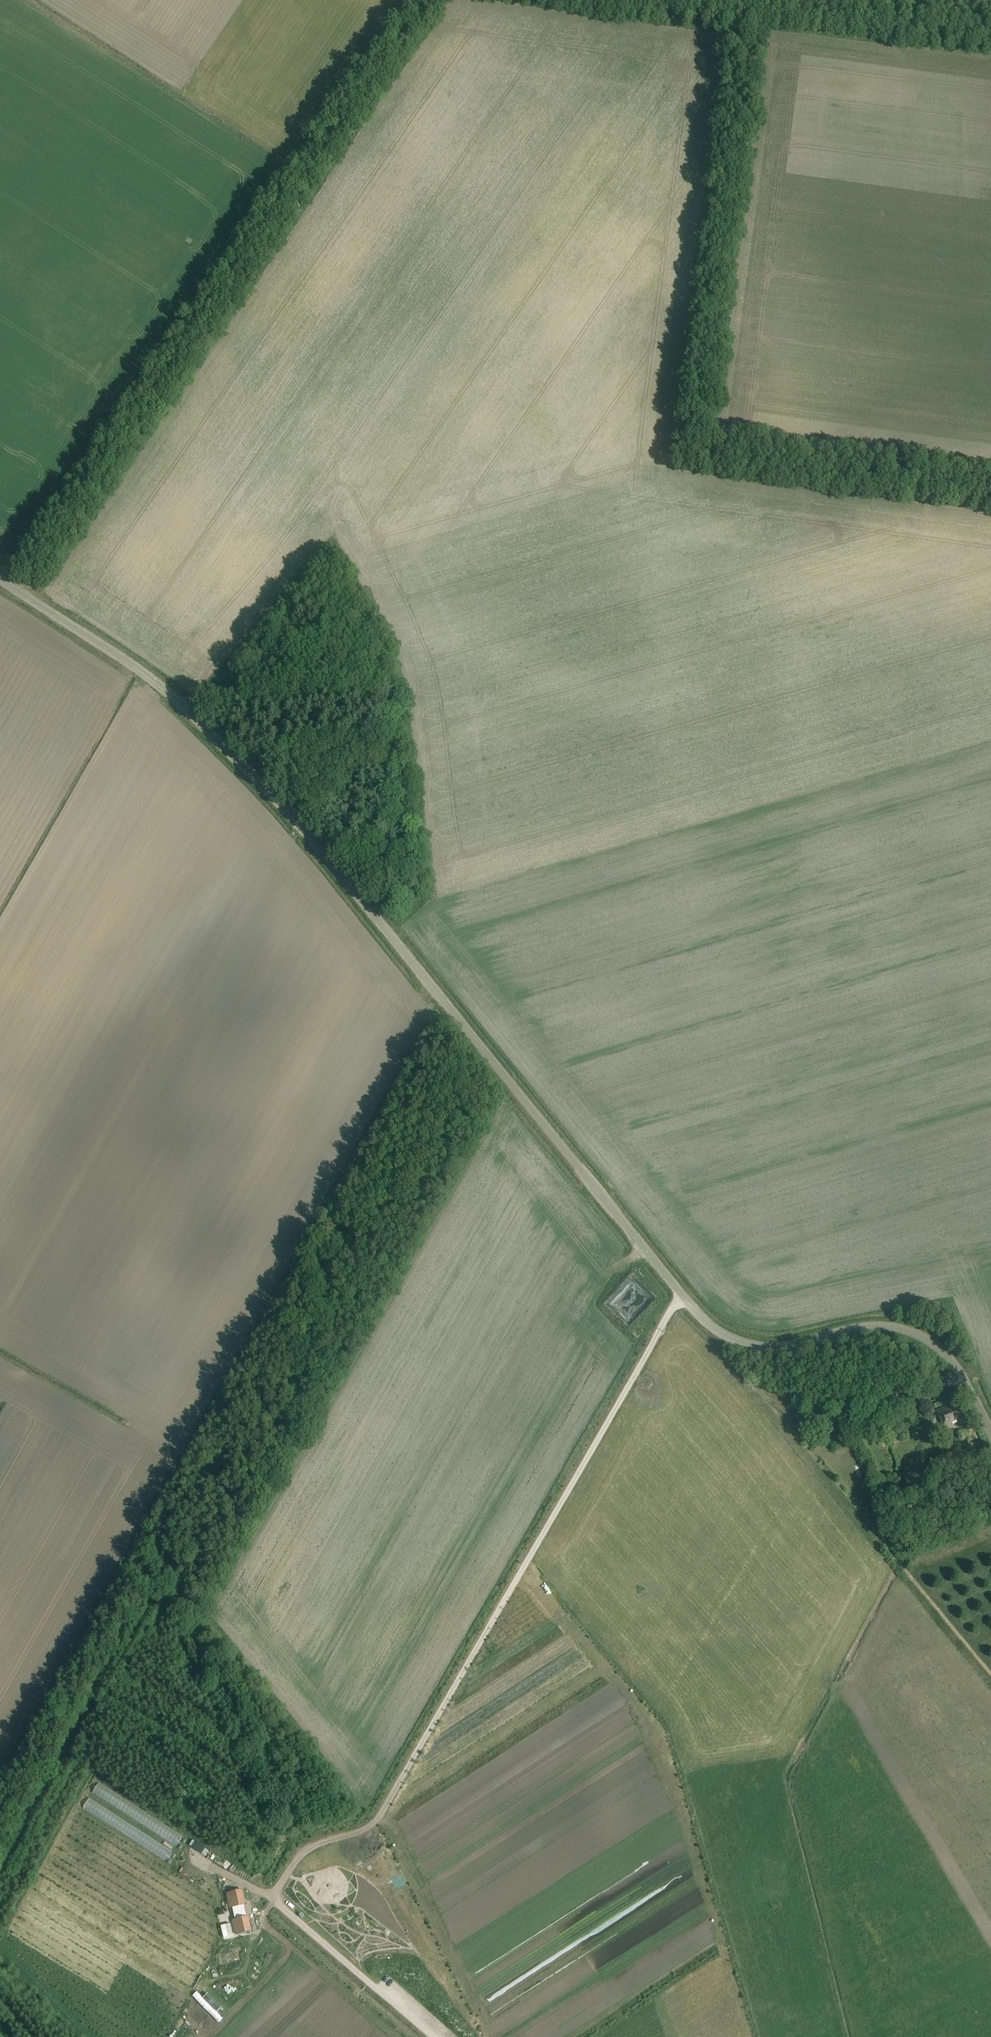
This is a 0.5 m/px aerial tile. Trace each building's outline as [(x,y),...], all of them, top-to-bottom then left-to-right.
[(959,1402),(936,1412),(938,1417),(939,1416),(942,1424),(941,1424),(944,1431),(953,1427),(953,1426),(958,1423),(959,1425),(964,1422),(963,1418),(966,1416),(959,1402)] [(240,1891),(227,1893),(231,1909),(243,1906),(240,1891)] [(247,1918),(235,1921),(238,1936),(250,1934),(247,1918)]
